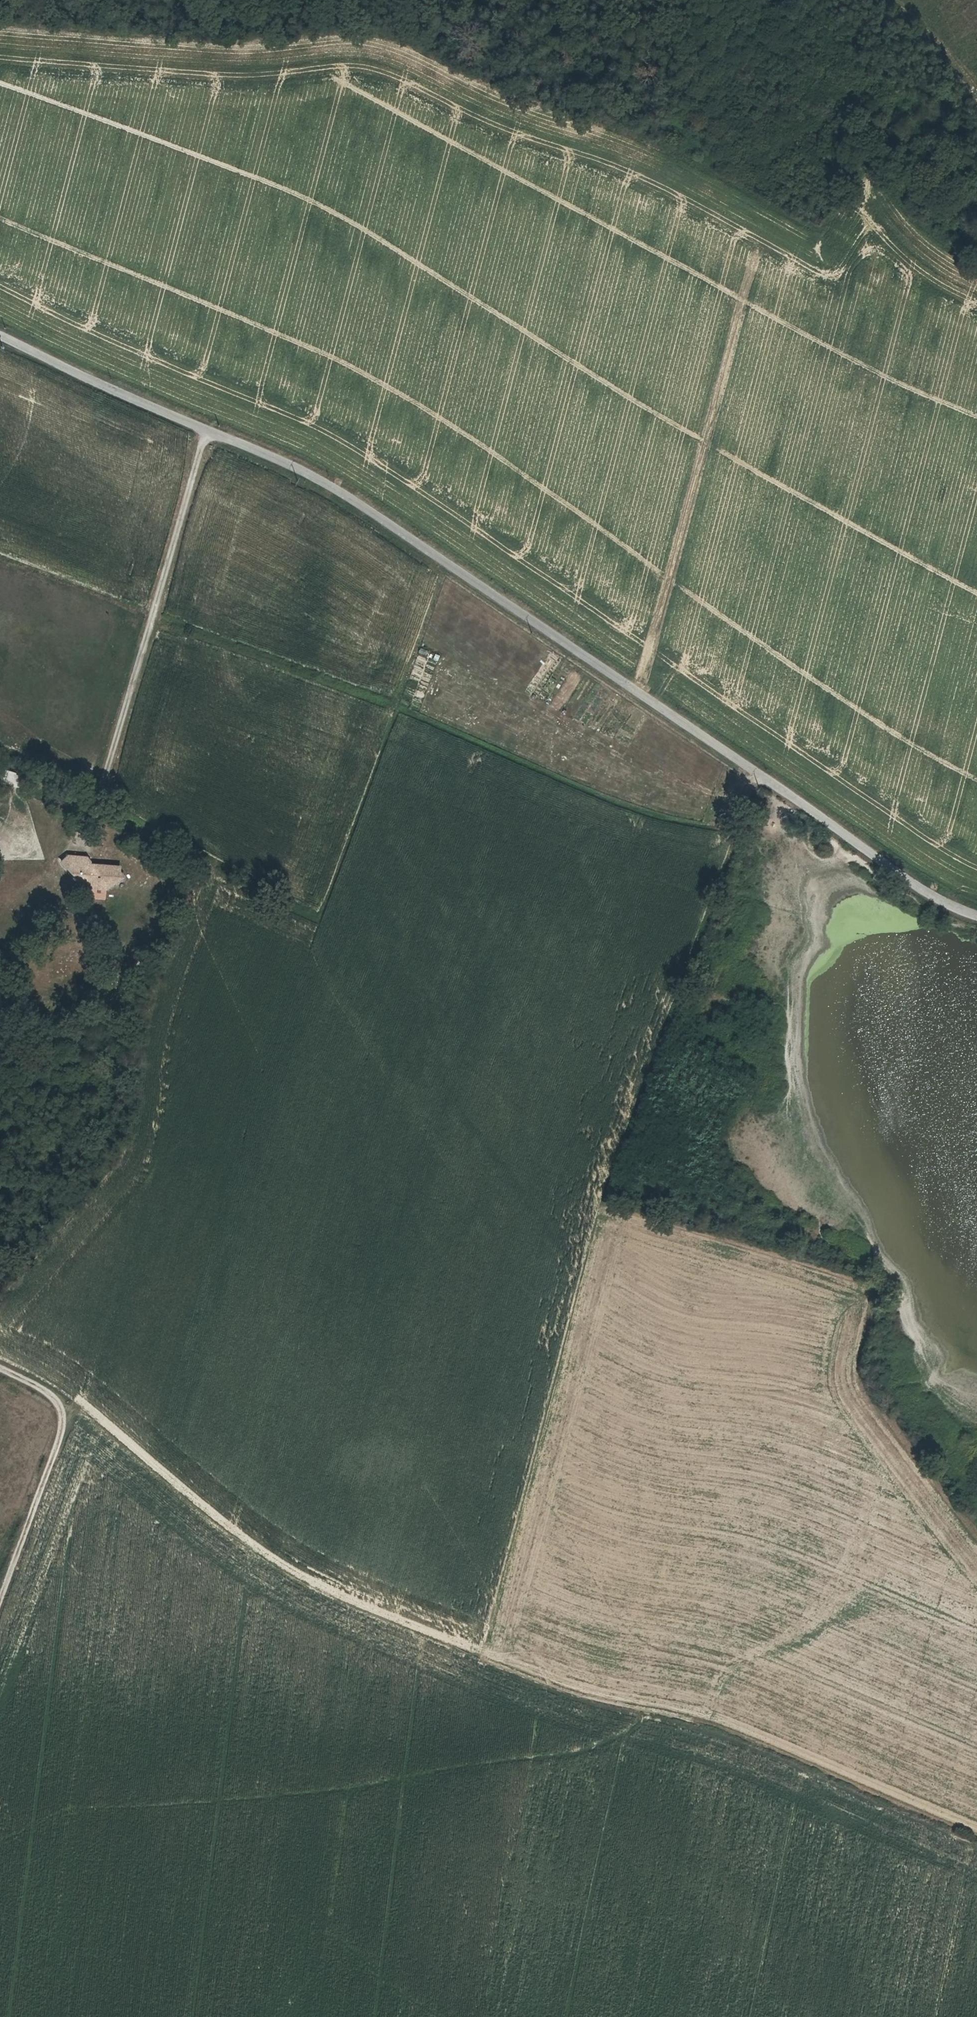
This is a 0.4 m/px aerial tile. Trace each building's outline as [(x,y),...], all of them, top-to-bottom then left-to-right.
[(68,893),(76,894),(76,899),(93,900),(112,890),(109,884),(109,878),(80,875),(80,872),(76,868),(56,867),(55,872),(49,873),(68,893)]
